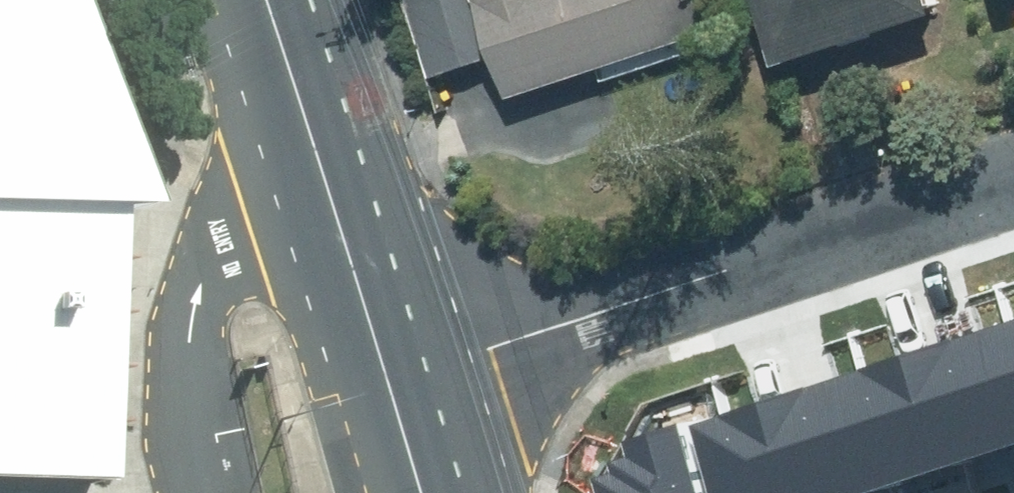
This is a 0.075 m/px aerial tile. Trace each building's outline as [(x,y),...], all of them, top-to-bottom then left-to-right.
[(93,491),(101,220),(135,220),(64,0),(0,0),(0,489),(93,491)] [(435,73),(511,50),(525,94),(723,31),(713,0),(412,0),(435,73)] [(790,63),(948,15),(944,0),(771,0),(790,63)] [(1003,322),(1013,355),(1013,318),(1003,322)] [(1003,322),(934,345),(971,457),(1013,444),(1013,355),(1003,322)] [(971,457),(934,345),(856,371),(893,483),(971,457)] [(856,371),(792,392),(825,492),(862,492),(893,483),(856,371)] [(792,392),(686,425),(707,492),(825,492),(792,392)] [(597,492),(696,492),(676,423),(617,439),(622,458),(607,462),(611,476),(594,481),(597,492)]
